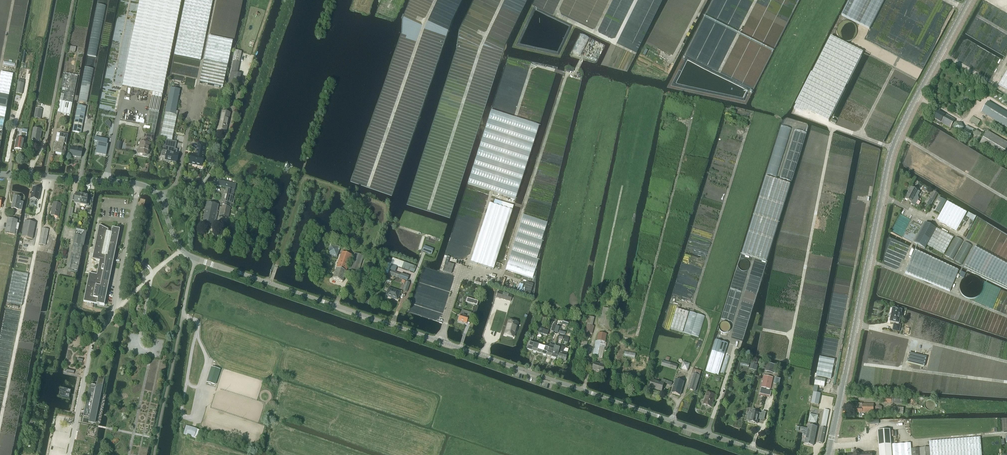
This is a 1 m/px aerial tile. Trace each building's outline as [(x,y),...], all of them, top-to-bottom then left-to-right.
[(122,87),(153,93),(147,124),(153,125),(151,134),(155,135),(163,95),(182,0),(140,0),(122,87)] [(174,56),(201,61),(213,0),(185,0),(174,56)] [(842,15),(870,29),(884,0),(849,0),(842,15)] [(199,83),(223,88),(233,41),(210,36),(199,83)] [(830,36),(794,109),(796,109),(802,112),(811,112),(829,121),(863,53),(830,36)] [(235,51),(233,61),(239,62),(242,52),(235,51)] [(998,85),(1006,91),(1006,70),(998,85)] [(9,97),(8,97),(13,74),(1,72),(0,76),(0,130),(2,131),(6,109),(9,97)] [(57,112),(64,114),(70,115),(73,98),(78,76),(65,73),(57,112)] [(239,87),(241,75),(231,73),(228,85),(239,87)] [(22,95),(24,81),(18,80),(16,94),(22,95)] [(160,138),(172,141),(177,116),(175,115),(180,90),(170,88),(160,138)] [(982,112),(1006,127),(1006,115),(987,103),(982,112)] [(78,106),(72,132),(81,134),(86,108),(78,106)] [(36,109),(34,119),(41,120),(43,110),(36,109)] [(491,111),(468,184),(490,191),(493,192),(515,199),(539,126),(516,119),(513,118),(491,111)] [(936,123),(939,125),(941,123),(944,124),(950,128),(951,125),(954,127),(954,130),(956,132),(962,133),(964,128),(961,123),(956,123),(954,122),(955,120),(945,114),(944,115),(938,111),(933,119),(938,121),(936,123)] [(219,131),(225,132),(229,114),(223,112),(219,131)] [(978,126),(981,121),(973,116),(970,121),(978,126)] [(766,174),(777,177),(792,129),(781,125),(766,174)] [(961,136),(968,140),(974,130),(967,125),(961,136)] [(41,130),(33,129),(31,140),(39,142),(41,130)] [(976,131),(973,132),(972,135),(972,139),(976,142),(980,140),(981,134),(977,132),(976,131)] [(987,131),(979,145),(1001,158),(1006,148),(1006,143),(987,131)] [(140,142),(140,146),(141,146),(140,154),(143,155),(143,156),(144,157),(145,157),(146,156),(146,155),(147,156),(149,144),(148,143),(148,141),(153,142),(154,135),(145,133),(143,142),(140,142)] [(62,154),(63,145),(64,143),(66,144),(68,135),(60,134),(58,143),(55,142),(53,152),(62,154)] [(95,137),(94,141),(98,142),(98,143),(98,144),(96,150),(97,150),(96,151),(100,152),(102,153),(102,152),(106,153),(106,152),(107,152),(108,145),(107,145),(106,145),(107,144),(107,143),(108,140),(95,137)] [(17,138),(15,149),(22,150),(24,140),(17,138)] [(195,156),(191,155),(189,164),(197,166),(197,164),(202,165),(204,159),(203,159),(206,145),(198,143),(196,153),(197,153),(197,155),(195,156)] [(163,150),(162,155),(166,156),(166,157),(165,160),(177,162),(179,154),(177,154),(176,154),(177,150),(172,149),(173,145),(164,144),(163,150)] [(69,156),(81,158),(82,150),(71,148),(69,156)] [(742,254),(766,261),(790,184),(766,176),(742,254)] [(223,204),(231,206),(236,185),(218,180),(217,186),(227,188),(223,204)] [(33,188),(31,199),(38,201),(40,190),(33,188)] [(905,199),(912,202),(911,204),(915,206),(919,199),(918,196),(920,192),(911,188),(905,199)] [(74,203),(80,205),(82,195),(76,194),(75,196),(73,195),(72,200),(74,201),(74,203)] [(82,195),(80,205),(85,206),(86,207),(87,207),(88,206),(88,205),(88,204),(86,204),(88,196),(82,195)] [(11,208),(18,210),(22,211),(24,203),(20,202),(21,198),(14,197),(11,208)] [(940,203),(937,209),(940,211),(946,201),(939,197),(937,201),(940,203)] [(947,202),(937,220),(957,231),(967,213),(947,202)] [(61,204),(53,203),(51,216),(58,217),(61,204)] [(202,226),(213,228),(218,205),(207,203),(202,226)] [(489,204),(471,263),(493,270),(496,262),(512,211),(489,204)] [(228,218),(230,208),(222,206),(220,216),(228,218)] [(505,270),(532,279),(538,261),(536,260),(542,241),(541,241),(547,222),(523,215),(517,233),(511,252),(505,270)] [(8,218),(5,233),(15,235),(17,235),(19,224),(17,223),(18,220),(8,218)] [(25,221),(22,237),(32,239),(35,223),(25,221)] [(925,248),(927,245),(944,255),(953,238),(936,228),(925,223),(914,243),(925,248)] [(104,306),(108,287),(115,252),(120,230),(112,229),(111,231),(108,231),(108,230),(101,226),(99,226),(92,259),(99,261),(96,275),(89,273),(83,302),(104,306)] [(42,229),(39,244),(45,246),(48,230),(42,229)] [(83,246),(79,245),(80,239),(84,240),(85,234),(75,232),(67,270),(77,273),(83,246)] [(955,237),(945,255),(953,260),(963,241),(955,237)] [(964,241),(954,260),(962,265),(972,246),(964,241)] [(330,245),(327,254),(336,257),(339,248),(330,245)] [(424,246),(422,251),(431,255),(433,249),(424,246)] [(1006,288),(1006,264),(975,247),(964,268),(1006,288)] [(905,273),(950,292),(959,271),(923,254),(915,250),(905,273)] [(341,253),(333,279),(342,282),(351,256),(341,253)] [(348,273),(357,276),(363,257),(354,254),(348,273)] [(386,263),(383,273),(388,274),(391,265),(414,273),(416,267),(404,263),(392,259),(390,264),(386,263)] [(363,284),(368,285),(369,282),(368,281),(373,265),(366,263),(364,272),(366,273),(363,284)] [(387,278),(394,281),(395,277),(401,279),(407,281),(408,277),(390,270),(388,275),(387,278)] [(28,275),(14,272),(12,280),(7,303),(22,306),(28,275)] [(980,289),(980,287),(980,285),(980,284),(979,282),(978,280),(977,280),(975,278),(974,278),(972,277),(969,278),(968,278),(966,279),(964,280),(963,281),(962,283),(962,285),(961,287),(962,289),(962,290),(963,292),(964,293),(965,294),(967,296),(968,296),(970,296),(972,296),(974,296),(976,295),(977,294),(979,292),(980,290),(980,289)] [(527,282),(523,294),(529,296),(533,284),(527,282)] [(395,291),(388,288),(386,296),(397,300),(400,292),(395,291)] [(498,292),(496,298),(500,299),(510,302),(512,296),(508,295),(498,292)] [(594,311),(596,301),(589,299),(587,309),(594,311)] [(611,332),(612,328),(609,328),(613,311),(603,309),(599,326),(605,327),(605,330),(611,332)] [(677,309),(670,329),(683,333),(689,312),(677,309)] [(890,314),(890,317),(891,317),(890,322),(896,324),(894,324),(893,331),(899,332),(901,325),(898,325),(899,324),(902,311),(893,309),(892,314),(890,314)] [(457,311),(455,319),(459,321),(459,322),(463,323),(463,322),(467,323),(468,318),(473,320),(474,314),(470,313),(469,314),(457,311)] [(690,312),(684,333),(699,337),(705,317),(690,312)] [(587,317),(585,325),(587,325),(592,326),(594,318),(587,317)] [(509,321),(505,335),(513,338),(515,332),(516,329),(517,323),(509,321)] [(730,331),(730,329),(730,328),(730,327),(729,326),(729,325),(727,324),(726,324),(725,323),(723,324),(722,324),(721,325),(720,326),(719,327),(719,328),(719,329),(719,331),(720,332),(720,333),(722,334),(724,335),(725,335),(727,335),(728,334),(729,333),(730,332),(730,331)] [(595,341),(592,357),(602,359),(603,353),(606,353),(607,348),(608,348),(609,344),(605,343),(607,334),(598,333),(597,341),(595,341)] [(716,340),(706,371),(718,375),(728,344),(716,340)] [(548,349),(546,356),(551,358),(554,346),(549,345),(548,349)] [(554,346),(551,358),(556,359),(559,349),(558,349),(558,348),(554,346)] [(558,355),(557,360),(565,362),(566,357),(567,353),(568,350),(565,349),(563,347),(561,346),(559,351),(558,355)] [(907,362),(924,367),(926,357),(909,353),(907,362)] [(816,376),(817,376),(831,379),(835,360),(820,357),(816,376)] [(677,365),(663,361),(661,366),(676,370),(677,365)] [(593,363),(591,370),(602,373),(604,366),(605,364),(600,362),(599,365),(593,363)] [(690,364),(683,362),(681,369),(688,371),(690,364)] [(767,362),(765,371),(773,373),(775,364),(767,362)] [(207,383),(214,385),(219,370),(212,367),(207,383)] [(695,391),(700,376),(701,372),(694,369),(692,374),(687,388),(695,391)] [(764,376),(761,387),(770,389),(773,378),(764,376)] [(90,385),(83,419),(89,420),(95,421),(104,380),(103,379),(99,378),(98,378),(96,386),(90,385)] [(816,378),(814,385),(824,387),(826,380),(816,378)] [(652,380),(649,388),(661,391),(664,384),(664,383),(671,386),(672,382),(662,379),(661,383),(652,380)] [(676,380),(672,393),(680,396),(684,382),(676,380)] [(714,395),(706,393),(703,404),(711,407),(714,395)] [(813,393),(811,404),(818,405),(820,394),(813,393)] [(904,396),(892,395),(892,397),(882,396),(882,394),(869,393),(869,397),(872,397),(872,400),(882,400),(882,403),(891,403),(904,404),(904,396)] [(853,407),(853,412),(859,413),(859,417),(862,417),(862,413),(873,413),(873,404),(854,403),(853,404),(853,405),(853,406),(853,407)] [(749,413),(748,417),(750,417),(749,422),(757,424),(758,419),(761,419),(760,420),(764,421),(766,413),(762,412),(762,414),(759,414),(759,413),(757,413),(757,411),(753,410),(753,412),(751,412),(751,413),(749,413)] [(809,423),(817,424),(819,416),(810,414),(809,423)] [(803,433),(803,436),(806,437),(804,444),(813,446),(817,427),(808,425),(807,434),(803,433)] [(189,427),(186,435),(198,439),(201,431),(189,427)] [(929,447),(911,449),(910,443),(891,444),(890,430),(877,430),(879,454),(930,454),(929,447)] [(929,442),(929,447),(930,454),(982,454),(980,438),(929,442)]
